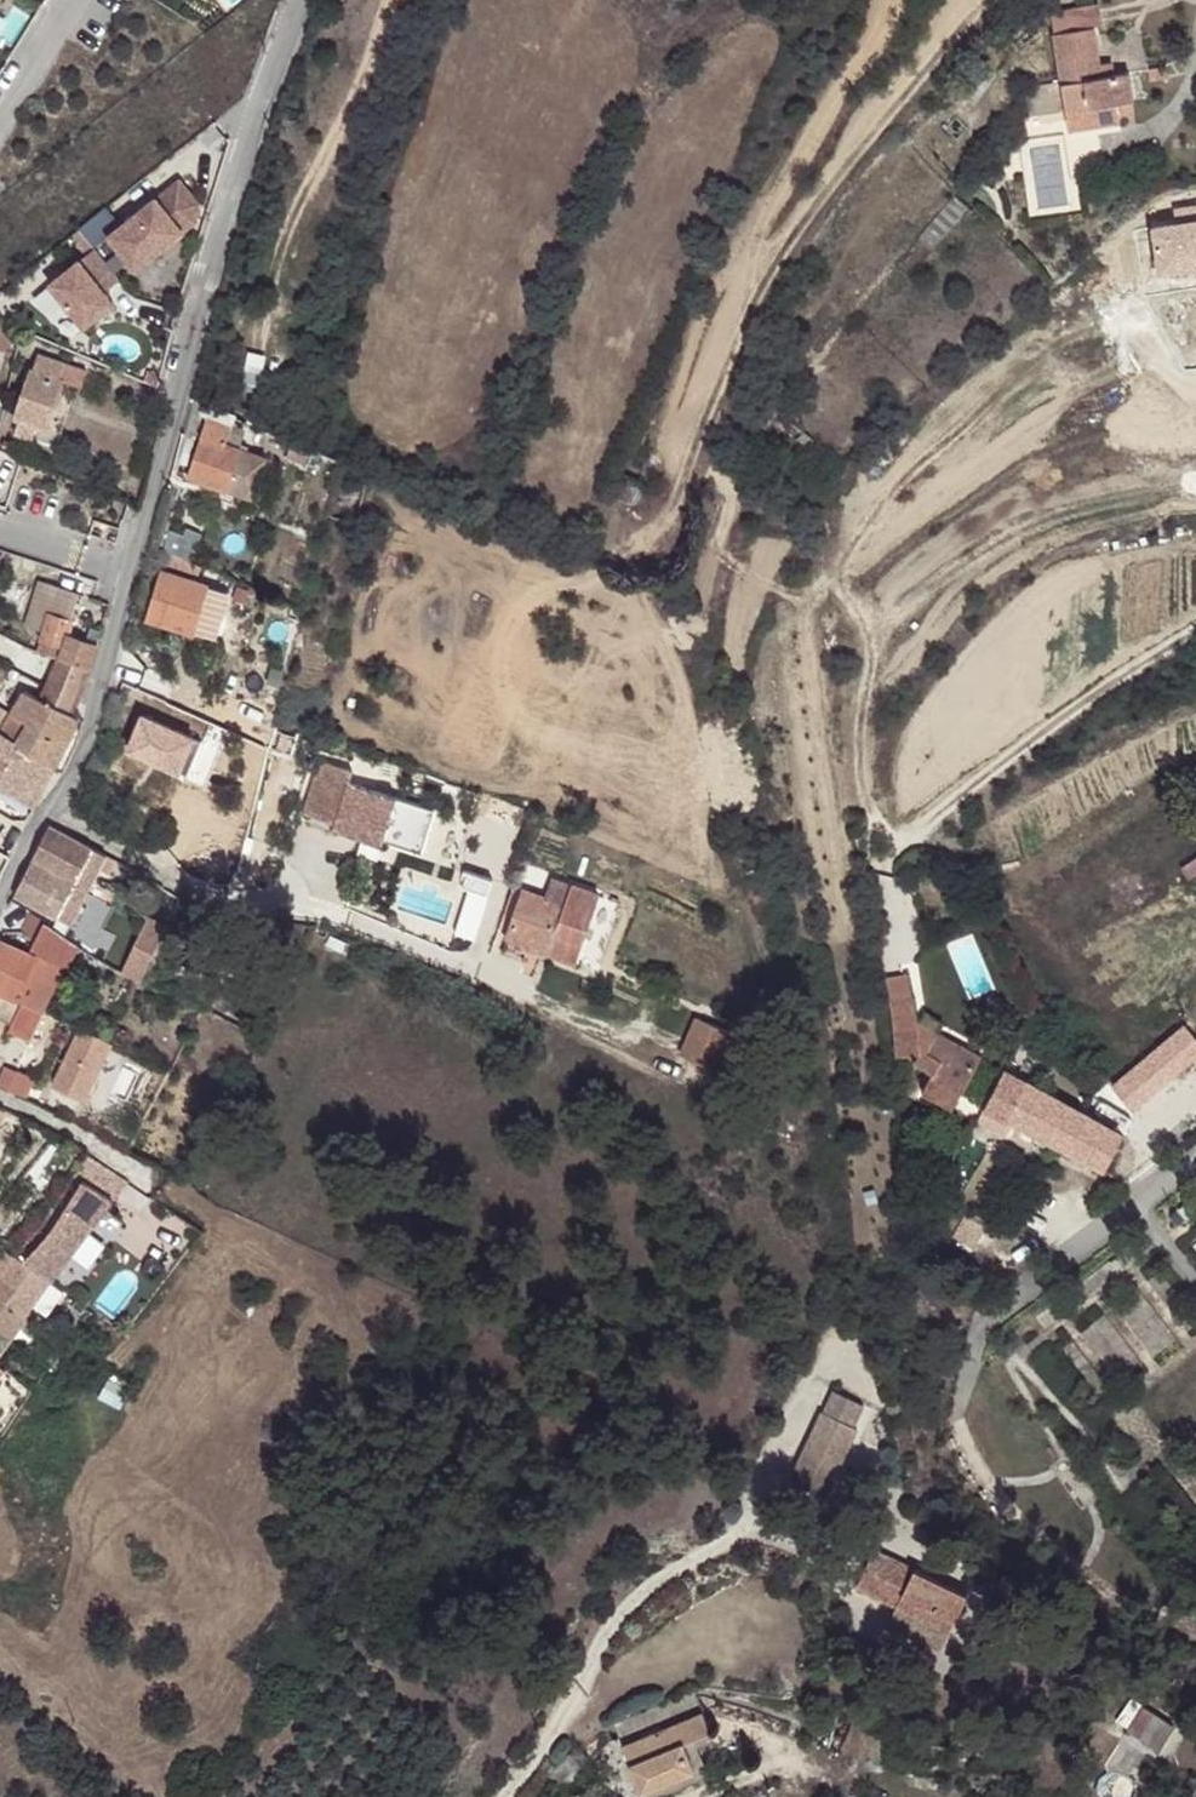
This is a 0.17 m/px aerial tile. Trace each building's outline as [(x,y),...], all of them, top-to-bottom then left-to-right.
[(1098,9),(1071,12),(1073,30),(1096,27),(1101,26),(1098,9)] [(1117,103),(1131,100),(1133,100),(1129,73),(1113,75),(1102,76),(1100,63),(1096,27),(1073,30),(1054,33),(1061,79),(1065,109),(1089,106),(1091,119),(1119,115),(1117,103)] [(1100,63),(1102,76),(1113,75),(1111,62),(1100,63)] [(1033,114),(1065,109),(1061,79),(1040,81),(1042,96),(1031,98),(1033,114)] [(1029,83),(1031,98),(1042,96),(1040,81),(1029,83)] [(1134,114),(1131,100),(1117,103),(1119,115),(1119,117),(1134,114)] [(1065,109),(1068,130),(1120,123),(1119,117),(1119,115),(1091,119),(1089,106),(1065,109)] [(180,181),(109,236),(135,269),(196,222),(199,204),(180,181)] [(930,225),(942,235),(965,207),(953,197),(930,225)] [(918,238),(931,249),(942,235),(930,225),(918,238)] [(48,283),(82,326),(112,303),(103,291),(119,279),(93,247),(48,283)] [(30,367),(15,416),(22,418),(18,431),(34,436),(38,423),(50,427),(65,379),(65,378),(60,376),(65,361),(37,353),(33,368),(30,367)] [(87,369),(65,361),(60,376),(65,378),(65,379),(82,385),(87,369)] [(206,418),(186,478),(226,492),(241,450),(247,432),(206,418)] [(5,433),(1,449),(12,453),(16,435),(5,433)] [(226,492),(254,501),(268,459),(241,450),(226,492)] [(170,530),(162,551),(178,557),(186,537),(170,530)] [(161,551),(157,560),(197,575),(201,566),(178,557),(162,551),(161,551)] [(160,572),(145,619),(192,633),(206,585),(160,572)] [(88,668),(97,643),(67,632),(79,589),(48,580),(45,590),(40,588),(27,627),(44,634),(41,642),(62,650),(60,657),(88,668)] [(229,592),(206,585),(192,633),(214,639),(229,592)] [(14,668),(0,693),(0,699),(6,702),(22,672),(29,677),(36,665),(55,672),(60,657),(62,650),(41,642),(38,650),(28,647),(15,662),(14,668)] [(72,713),(88,668),(60,657),(55,672),(42,699),(72,713)] [(80,716),(72,713),(42,699),(23,692),(13,712),(3,732),(18,741),(16,747),(55,767),(80,716)] [(3,732),(13,712),(0,706),(0,730),(3,732)] [(163,727),(129,711),(115,740),(149,757),(163,727)] [(264,715),(263,736),(269,737),(271,717),(264,715)] [(282,728),(276,751),(291,755),(297,732),(282,728)] [(16,747),(18,741),(3,732),(0,730),(0,775),(16,747)] [(55,767),(16,747),(0,775),(0,787),(37,805),(55,767)] [(353,769),(321,759),(304,813),(337,822),(335,828),(382,842),(397,796),(349,781),(353,769)] [(404,798),(390,841),(428,852),(441,809),(404,798)] [(99,867),(105,854),(50,825),(32,859),(75,883),(87,889),(115,904),(123,888),(95,874),(99,867)] [(105,854),(99,867),(108,872),(115,859),(105,854)] [(58,918),(75,883),(32,859),(14,895),(58,918)] [(576,964),(599,895),(552,879),(545,898),(523,890),(506,940),(576,964)] [(75,883),(58,918),(71,924),(87,889),(75,883)] [(30,913),(22,931),(34,940),(33,944),(28,941),(24,950),(64,968),(78,946),(45,923),(47,920),(30,913)] [(146,920),(140,932),(159,941),(167,927),(146,918),(145,920),(146,920)] [(340,935),(329,930),(324,939),(336,944),(340,935)] [(140,932),(123,968),(141,978),(159,941),(140,932)] [(44,1011),(64,968),(24,950),(0,939),(0,991),(44,1011)] [(891,999),(913,997),(909,974),(885,977),(891,999)] [(0,991),(0,1018),(12,1023),(10,1029),(32,1039),(44,1011),(0,991)] [(891,999),(889,999),(895,1054),(919,1053),(913,1061),(931,1073),(922,1090),(953,1107),(959,1095),(980,1055),(937,1033),(935,1031),(920,1022),(916,1019),(914,997),(913,997),(891,999)] [(920,1022),(935,1031),(940,1023),(925,1014),(920,1022)] [(696,1017),(681,1054),(715,1069),(731,1032),(696,1017)] [(1130,1070),(1143,1087),(1195,1046),(1195,1034),(1189,1024),(1130,1070)] [(724,1073),(740,1037),(731,1032),(715,1069),(724,1073)] [(17,1069),(6,1064),(0,1077),(0,1085),(8,1089),(17,1069)] [(985,1109),(978,1122),(1006,1136),(1012,1123),(1034,1133),(1054,1143),(1105,1169),(1123,1133),(1098,1119),(1077,1107),(1005,1068),(1002,1067),(983,1107),(985,1109)] [(17,1069),(8,1089),(26,1097),(35,1078),(17,1069)] [(1110,1113),(1143,1087),(1130,1070),(1097,1096),(1108,1110),(1110,1113)] [(1077,1107),(1098,1119),(1108,1110),(1097,1096),(1095,1093),(1077,1107)] [(1050,1151),(1054,1143),(1034,1133),(1030,1141),(1050,1151)] [(86,1156),(73,1177),(82,1183),(82,1181),(113,1200),(126,1182),(103,1167),(86,1156)] [(42,1242),(24,1261),(51,1279),(113,1200),(82,1181),(82,1183),(55,1225),(47,1236),(42,1242)] [(973,1249),(986,1229),(965,1216),(953,1236),(973,1249)] [(12,1253),(2,1244),(0,1246),(0,1269),(12,1253)] [(26,1315),(51,1279),(24,1261),(12,1253),(0,1269),(0,1297),(26,1315)] [(51,1279),(26,1315),(41,1325),(57,1301),(60,1303),(68,1292),(51,1279)] [(7,1342),(17,1328),(26,1315),(0,1297),(0,1336),(7,1342)] [(26,1315),(17,1328),(33,1338),(42,1326),(41,1325),(26,1315)] [(832,1390),(822,1412),(853,1426),(864,1404),(832,1390)] [(856,1428),(853,1426),(822,1412),(790,1481),(825,1496),(856,1428)] [(1143,1455),(1127,1470),(1137,1480),(1153,1465),(1143,1455)] [(945,1640),(966,1594),(873,1548),(856,1585),(896,1604),(916,1614),(911,1624),(945,1640)] [(940,1649),(945,1640),(911,1624),(916,1614),(896,1604),(887,1624),(940,1649)] [(619,1739),(622,1747),(702,1713),(692,1691),(612,1725),(619,1739)] [(1129,1727),(1144,1704),(1132,1696),(1117,1720),(1129,1727)] [(1174,1723),(1144,1704),(1129,1727),(1128,1729),(1158,1748),(1174,1723)] [(622,1747),(641,1792),(694,1769),(683,1743),(710,1732),(702,1713),(622,1747)] [(694,1769),(641,1792),(643,1796),(657,1796),(708,1775),(697,1749),(714,1742),(710,1732),(683,1743),(694,1769)] [(641,1792),(622,1747),(619,1739),(601,1747),(622,1796),(643,1796),(641,1792)]
